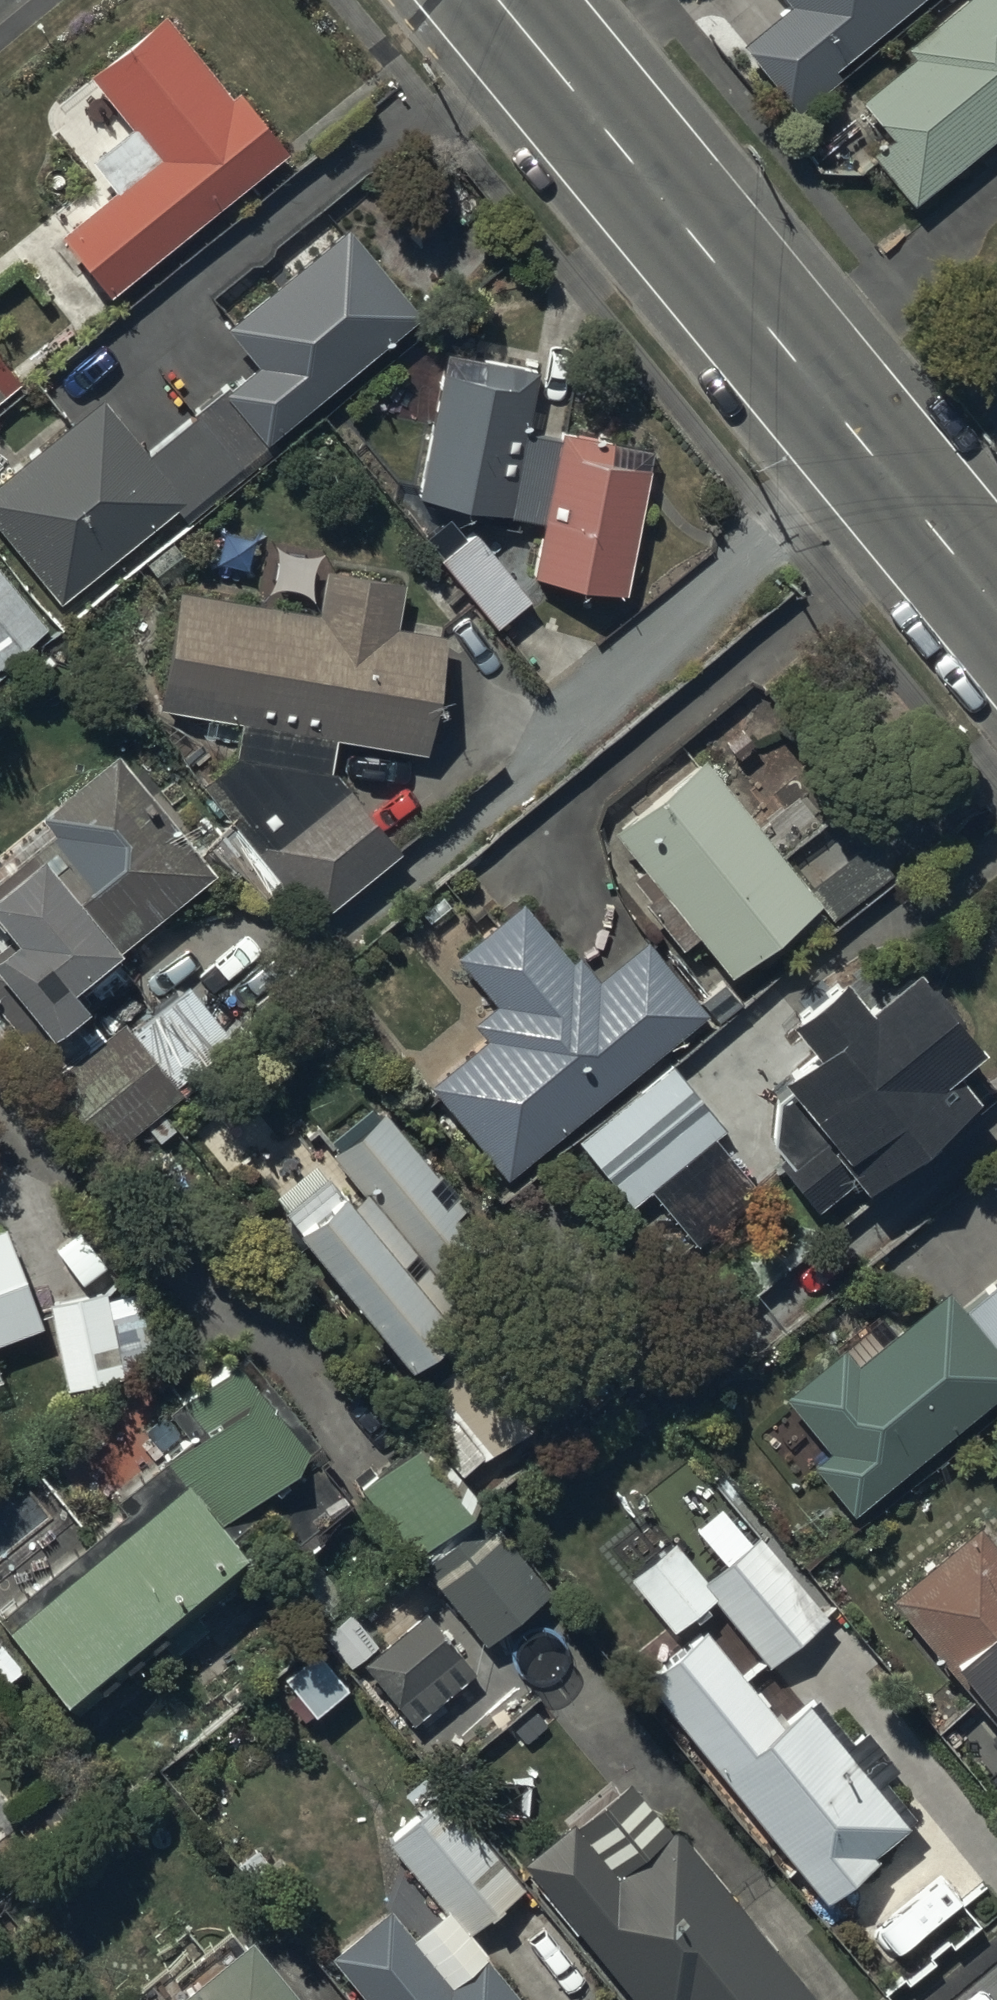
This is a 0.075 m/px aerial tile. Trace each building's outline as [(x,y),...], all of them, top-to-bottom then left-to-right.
[(744,37),(796,102),(832,73),(820,59),(895,0),(790,0),(744,37)] [(907,47),(914,56),(860,100),(891,137),(870,154),(913,205),(996,135),(996,0),(963,0),(907,47)] [(162,16),(90,74),(158,157),(60,236),(109,295),(286,150),(236,89),(228,96),(162,16)] [(257,363),(195,413),(245,474),(278,446),(270,437),(419,314),(345,225),(225,325),(257,363)] [(542,522),(558,440),(523,433),(535,371),(445,353),(416,496),(542,522)] [(0,360),(0,398),(19,383),(0,360)] [(195,413),(147,452),(102,396),(0,478),(0,531),(58,602),(175,507),(187,522),(245,474),(195,413)] [(651,449),(560,432),(558,440),(542,522),(532,575),(623,592),(651,449)] [(529,599),(474,532),(440,559),(495,626),(529,599)] [(316,612),(177,590),(157,707),(238,721),(232,754),(196,780),(310,922),(397,852),(330,769),(333,738),(429,751),(445,636),(396,629),(403,578),(322,566),(316,612)] [(0,571),(0,663),(46,626),(0,571)] [(50,830),(0,871),(0,921),(10,933),(0,941),(0,976),(46,1033),(87,999),(73,982),(83,974),(90,982),(119,959),(114,952),(213,871),(116,753),(39,816),(50,830)] [(817,903),(700,758),(611,830),(642,868),(630,878),(647,898),(642,901),(679,947),(697,933),(729,974),(817,903)] [(484,1037),(426,1082),(504,1178),(705,1013),(644,939),(598,977),(578,953),(569,961),(521,901),(455,955),(495,1003),(472,1022),(484,1037)] [(863,1001),(839,972),(783,1017),(809,1049),(777,1075),(783,1083),(771,1092),(777,1099),(770,1141),(781,1154),(773,1160),(816,1212),(854,1181),(862,1190),(979,1094),(956,1067),(981,1046),(912,961),(863,1001)] [(177,1094),(118,1020),(38,1087),(95,1159),(177,1094)] [(724,1129),(671,1064),(577,1140),(630,1205),(724,1129)] [(338,1194),(293,1229),(405,1365),(517,1274),(382,1109),(328,1153),(360,1191),(346,1203),(338,1194)] [(36,1325),(0,1228),(0,1338),(36,1325)] [(963,1310),(947,1290),(893,1334),(879,1317),(780,1397),(824,1451),(809,1463),(850,1513),(996,1394),(996,1282),(963,1310)] [(104,1291),(47,1303),(64,1393),(122,1382),(117,1356),(167,1347),(155,1286),(105,1296),(104,1291)] [(487,1335),(423,1389),(480,1461),(546,1408),(487,1335)] [(240,1352),(155,1420),(175,1444),(186,1435),(189,1439),(116,1499),(124,1509),(0,1608),(0,1621),(74,1712),(256,1565),(231,1534),(264,1506),(293,1540),(345,1496),(309,1453),(318,1444),(240,1352)] [(423,1437),(362,1486),(423,1562),(419,1566),(482,1644),(546,1592),(487,1520),(463,1540),(449,1523),(476,1502),(423,1437)] [(673,1537),(626,1576),(670,1630),(711,1596),(767,1663),(825,1616),(758,1534),(748,1542),(717,1506),(693,1526),(717,1555),(700,1570),(673,1537)] [(890,1597),(945,1665),(950,1661),(996,1719),(996,1552),(975,1526),(890,1597)] [(428,1612),(363,1663),(410,1722),(475,1671),(428,1612)] [(703,1626),(642,1677),(822,1899),(874,1857),(870,1852),(907,1822),(806,1698),(779,1720),(703,1626)] [(0,1643),(0,1683),(2,1685),(21,1670),(0,1643)] [(312,1712),(345,1683),(316,1647),(282,1677),(312,1712)] [(521,1886),(427,1772),(402,1791),(421,1814),(386,1842),(462,1934),(521,1886)] [(520,1862),(634,1999),(800,1999),(813,1989),(673,1818),(613,1867),(573,1819),(520,1862)] [(328,1952),(366,1999),(524,1999),(484,1950),(470,1961),(454,1942),(431,1960),(388,1905),(328,1952)] [(246,1935),(239,1940),(228,1927),(203,1947),(187,1927),(156,1951),(165,1963),(119,1999),(120,1999),(298,1999),(246,1935)]
